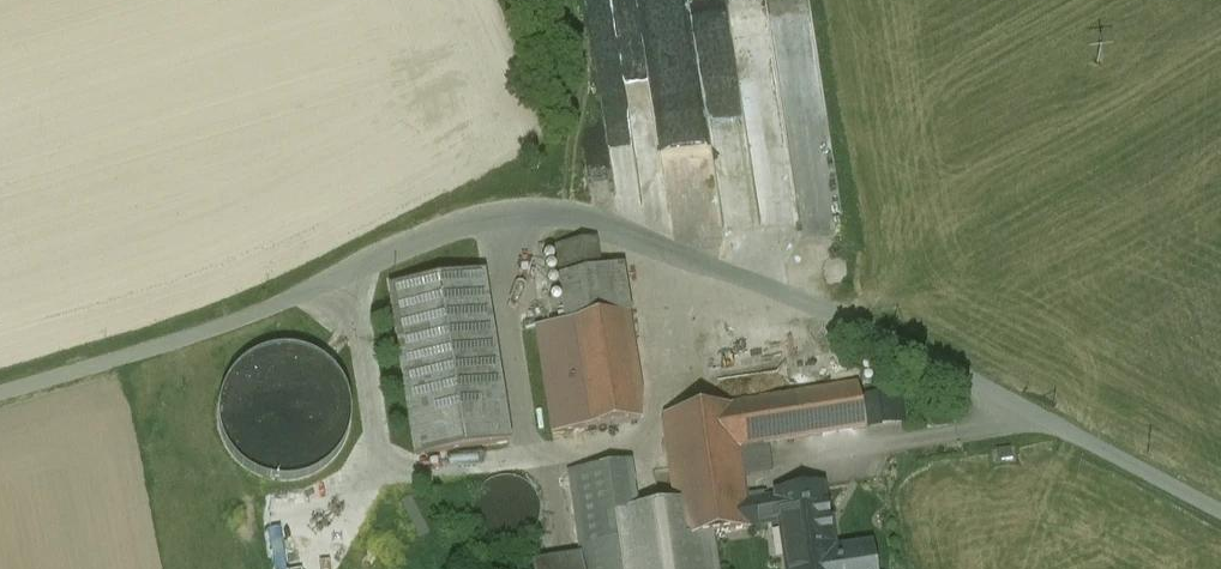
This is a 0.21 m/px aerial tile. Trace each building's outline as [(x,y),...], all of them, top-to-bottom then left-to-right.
[(728,0),(589,0),(592,23),(618,19),(628,91),(654,88),(666,180),(721,173),(711,100),(741,96),(728,0)] [(777,20),(817,11),(815,0),(773,0),(777,20)] [(591,242),(554,247),(559,277),(596,271),(591,242)] [(596,271),(559,277),(566,324),(614,317),(607,269),(596,271)] [(482,274),(390,289),(416,456),(508,442),(482,274)] [(566,324),(543,328),(559,433),(640,421),(624,316),(614,317),(566,324)] [(294,351),(283,351),(271,352),(262,355),(252,360),(243,367),(235,375),(229,383),(225,393),(223,399),(221,406),(221,416),(222,425),(223,434),(226,442),(231,449),(236,457),(240,461),(247,467),(255,472),(265,476),(277,479),(288,480),(302,477),(312,474),(327,464),(332,459),(341,449),(346,437),(348,428),(349,423),(350,413),(348,402),(346,394),(344,388),(339,380),(331,370),(322,362),(311,356),(302,353),(294,351)] [(857,387),(796,397),(802,438),(863,429),(857,387)] [(796,397),(731,407),(737,446),(737,449),(864,430),(863,429),(802,438),(796,397)] [(878,399),(864,401),(868,428),(882,426),(878,399)] [(731,407),(664,417),(675,503),(743,492),(744,504),(745,504),(737,449),(737,446),(731,407)] [(633,512),(627,469),(570,477),(581,559),(583,568),(716,568),(711,536),(681,540),(675,503),(664,417),(663,417),(675,506),(633,512)] [(510,478),(504,478),(498,478),(493,480),(488,483),(483,486),(479,490),(476,495),(473,500),(472,503),(472,507),(471,512),(472,517),(473,522),(474,526),(477,530),(479,534),(482,536),(485,539),(490,542),(495,544),(501,546),(507,546),(515,545),(520,543),(524,541),(528,538),(531,535),(535,530),(538,523),(539,519),(539,516),(540,511),(539,505),(538,500),(537,498),(534,493),(530,488),(525,484),(519,481),(515,479),(510,478)] [(776,496),(776,499),(745,504),(744,504),(748,528),(780,523),(786,568),(835,568),(833,553),(830,533),(828,534),(821,489),(776,496)] [(743,492),(675,503),(681,540),(711,536),(748,529),(748,528),(744,504),(743,492)] [(833,553),(835,568),(871,568),(868,548),(833,553)] [(533,566),(533,568),(583,568),(581,559),(533,566)]
